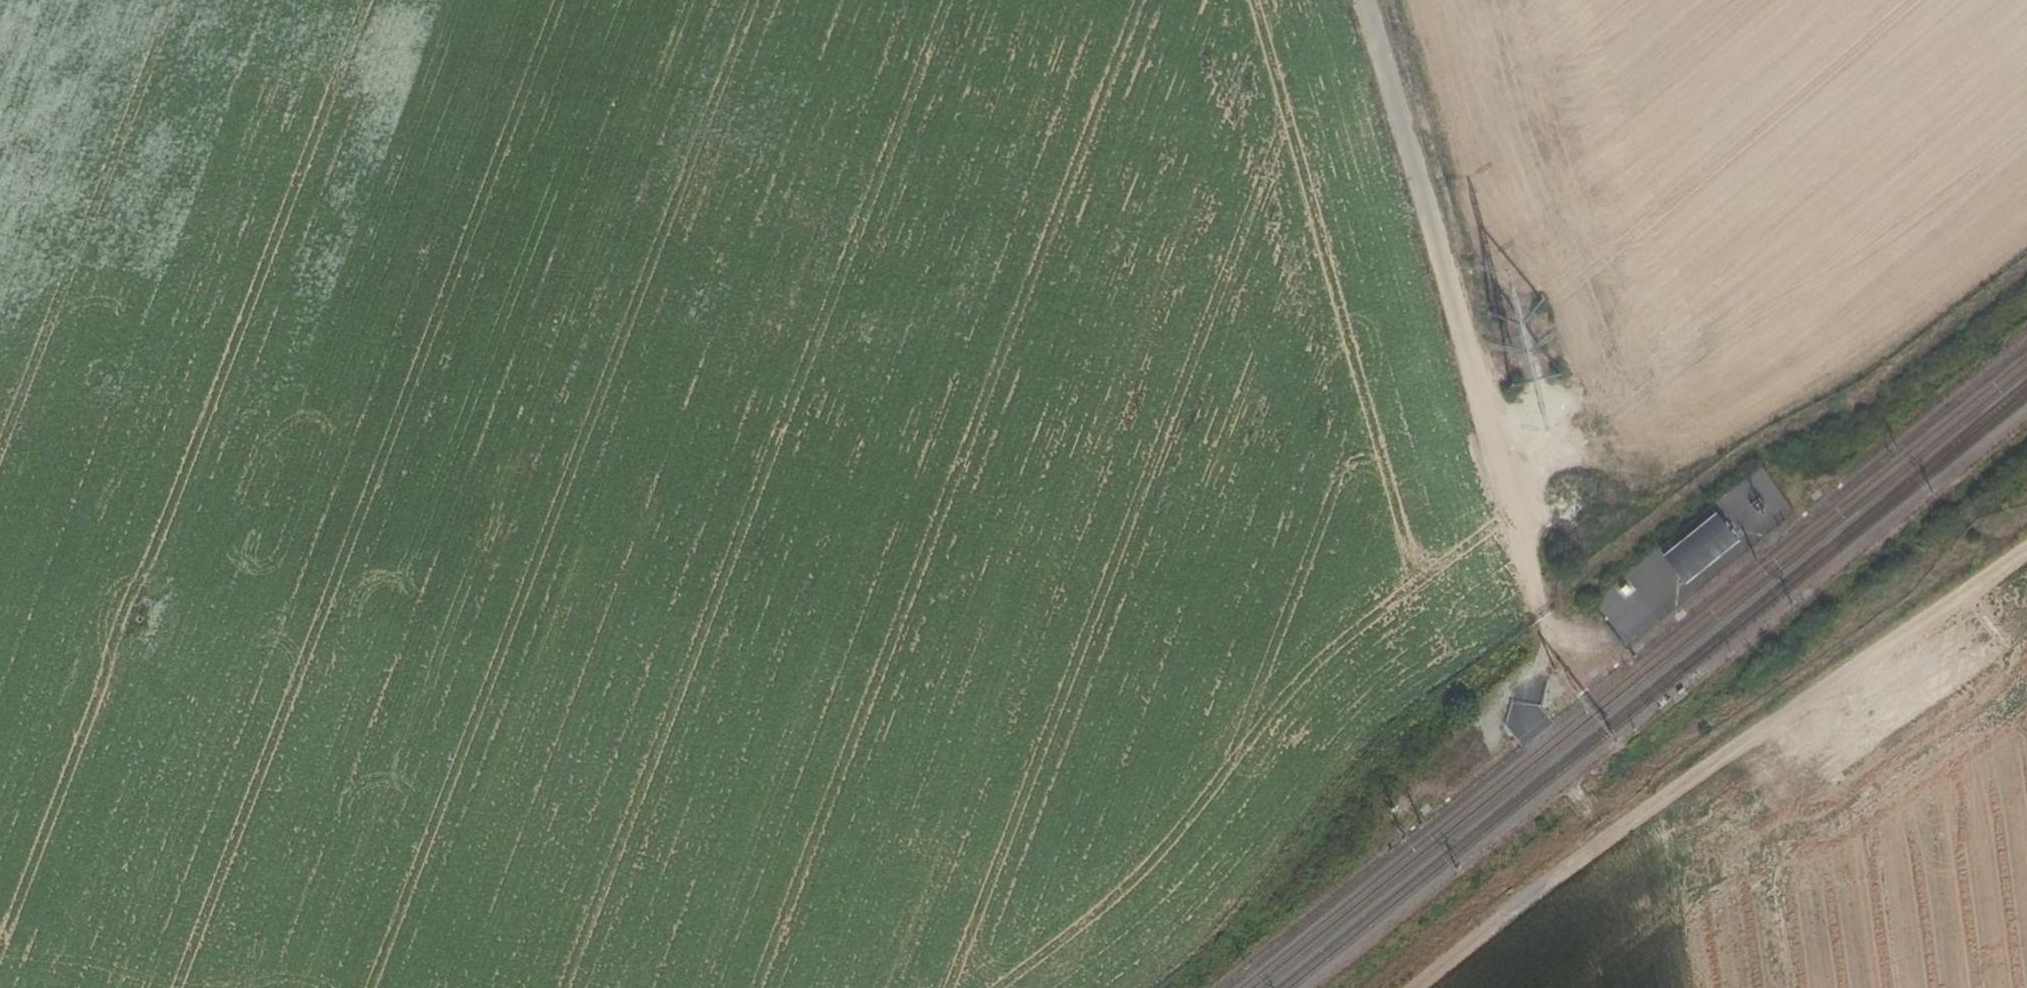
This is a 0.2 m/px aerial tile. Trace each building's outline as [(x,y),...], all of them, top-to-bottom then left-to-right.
[(1685,584),(1738,543),(1714,513),(1662,555),(1685,584)] [(1532,719),(1524,730),(1517,725),(1510,734),(1525,745),(1540,725),(1532,719)]
